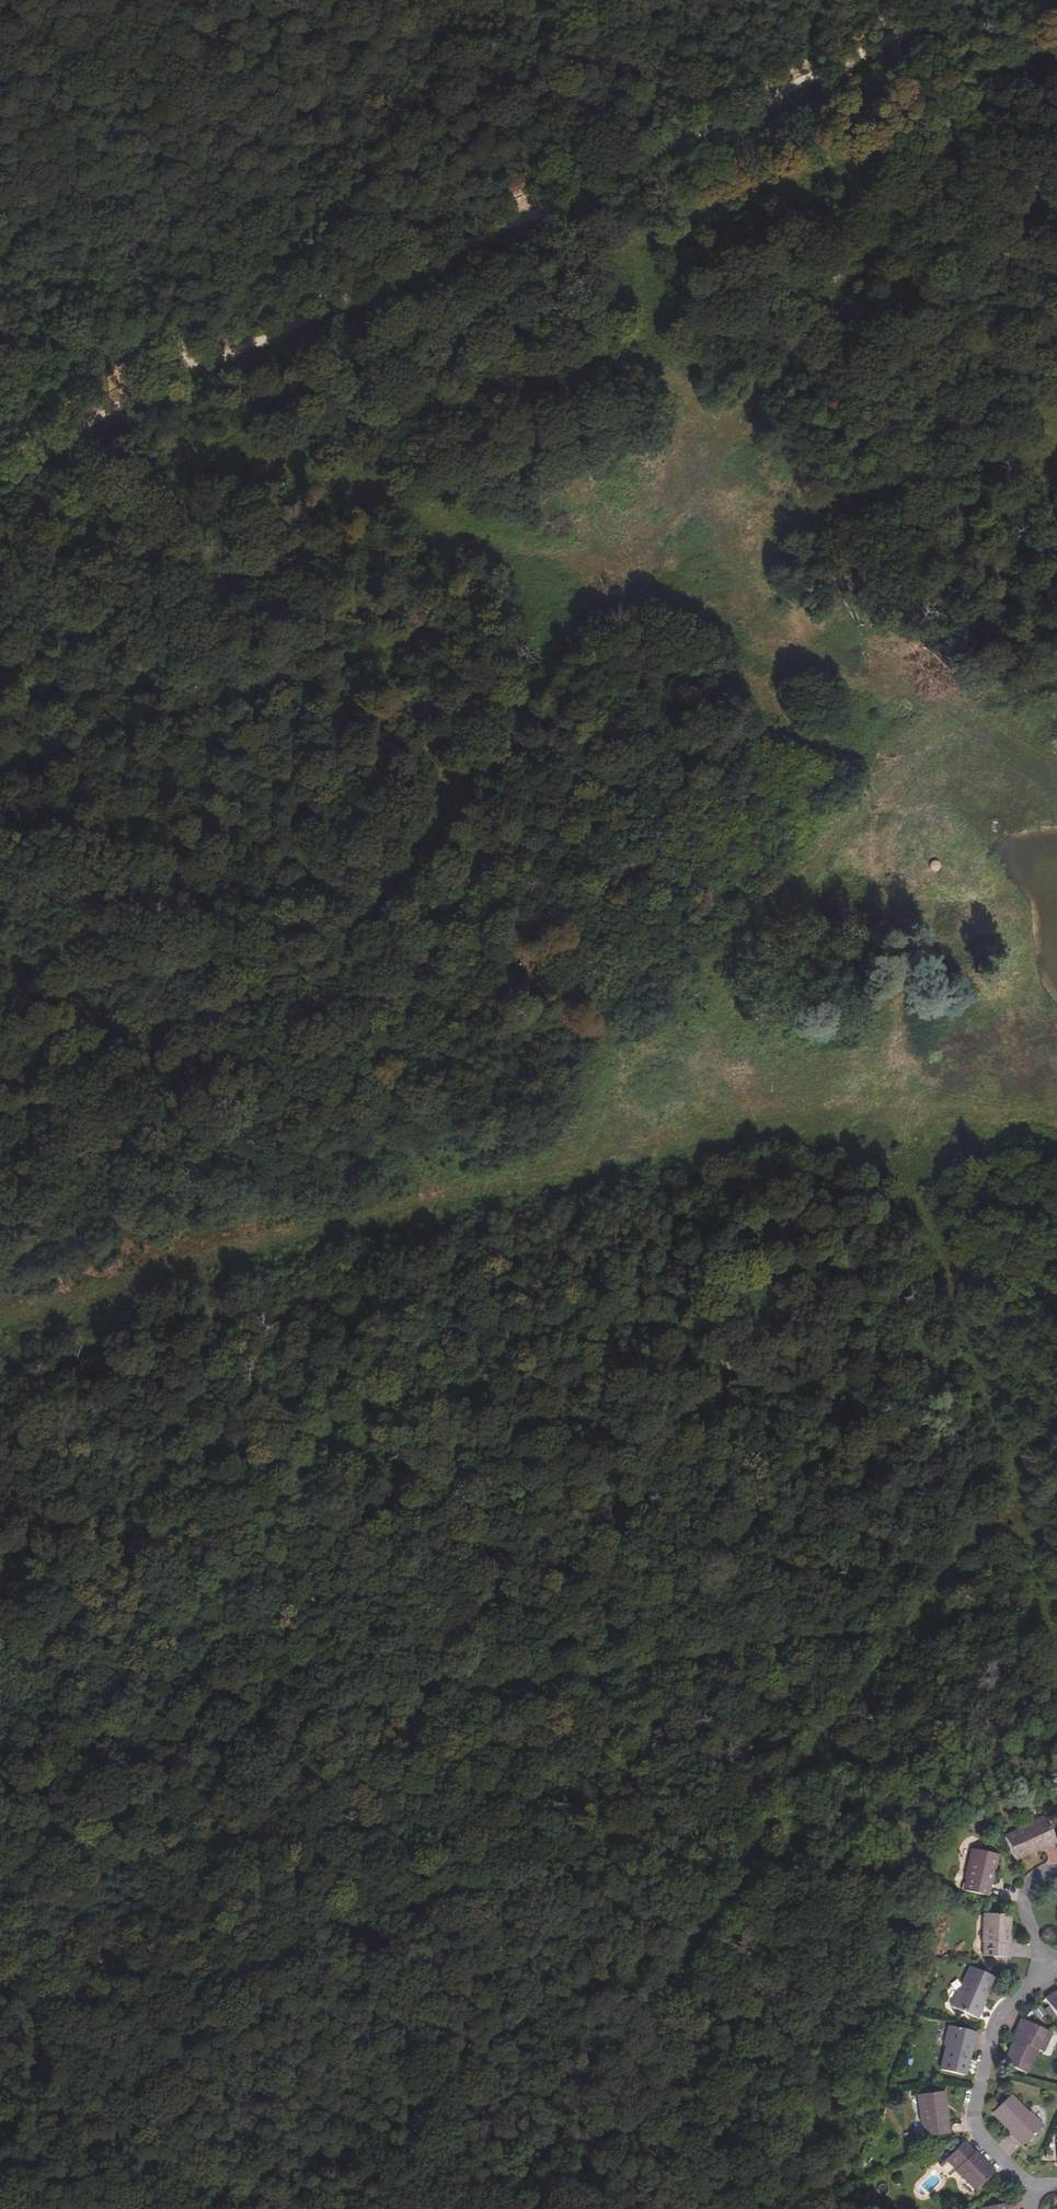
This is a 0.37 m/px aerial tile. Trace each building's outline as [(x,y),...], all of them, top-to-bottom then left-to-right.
[(939,870),(940,861),(930,860),(929,869),(939,870)] [(1042,1847),(1043,1849),(1055,1842),(1043,1817),(1026,1825),(1027,1827),(1004,1838),(1015,1859),(1037,1849),(1042,1847)] [(995,1868),(997,1855),(972,1850),(966,1877),(968,1877),(964,1892),(987,1897),(990,1883),(992,1883),(994,1874),(991,1874),(992,1868),(995,1868)] [(1010,1916),(984,1915),(983,1943),(984,1943),(984,1957),(1007,1958),(1008,1944),(1009,1944),(1009,1934),(1008,1934),(1007,1928),(1010,1928),(1010,1916)] [(975,1970),(988,1975),(990,1971),(977,1965),(975,1970)] [(992,1978),(988,1975),(975,1970),(971,1968),(961,1991),(958,1990),(950,2008),(978,2019),(983,2007),(980,2007),(983,2001),(992,1978)] [(1056,1992),(1045,2000),(1056,2018),(1056,1993),(1056,1992)] [(1018,2033),(1014,2040),(1004,2064),(1026,2074),(1037,2050),(1043,2052),(1051,2033),(1021,2020),(1015,2032),(1018,2033)] [(971,2047),(974,2047),(977,2033),(948,2027),(944,2046),(947,2047),(941,2071),(965,2077),(970,2051),(971,2047)] [(943,2092),(936,2093),(923,2095),(918,2096),(921,2123),(922,2123),(924,2138),(947,2134),(945,2121),(947,2121),(946,2111),(943,2111),(942,2104),(945,2104),(943,2092)] [(1014,2135),(1012,2136),(1022,2146),(1043,2126),(1030,2113),(1028,2114),(1009,2096),(992,2112),(1010,2131),(1014,2135)] [(947,2158),(946,2160),(956,2170),(955,2170),(975,2191),(993,2173),(985,2164),(984,2166),(979,2160),(980,2159),(973,2152),(972,2153),(963,2143),(957,2150),(947,2158)] [(945,2155),(947,2158),(957,2150),(954,2147),(945,2155)] [(1053,2153),(1047,2151),(1045,2158),(1052,2160),(1053,2153)] [(956,2170),(946,2160),(939,2166),(950,2176),(955,2170),(956,2170)] [(989,2207),(1000,2205),(998,2197),(987,2199),(989,2207)]
